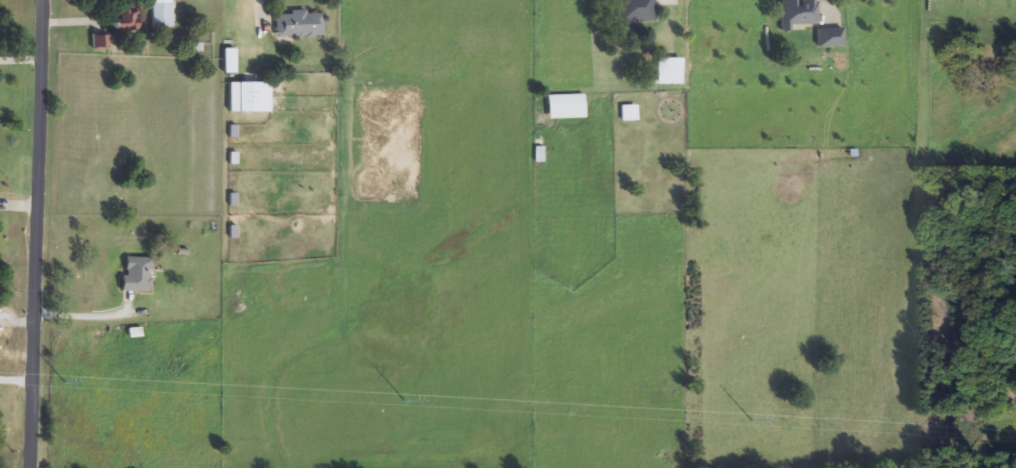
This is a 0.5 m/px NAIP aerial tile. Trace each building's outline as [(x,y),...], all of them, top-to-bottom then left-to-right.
[(616,25),(616,0),(654,0),(654,25),(616,25)] [(780,27),(780,0),(816,0),(817,26),(780,27)] [(151,3),(170,3),(170,27),(151,27),(151,3)] [(121,6),(135,5),(136,35),(112,36),(112,21),(121,21),(121,6)] [(275,13),(321,12),(321,37),(275,38),(275,13)] [(841,29),(841,46),(816,46),(816,29),(841,29)] [(681,85),(656,85),(656,58),(681,58),(681,85)] [(269,83),(269,113),(237,113),(237,83),(269,83)] [(547,95),(583,95),(583,119),(547,119),(547,95)] [(634,121),(621,121),(621,109),(634,109),(634,121)] [(150,293),(122,293),(123,258),(151,258),(150,293)]
